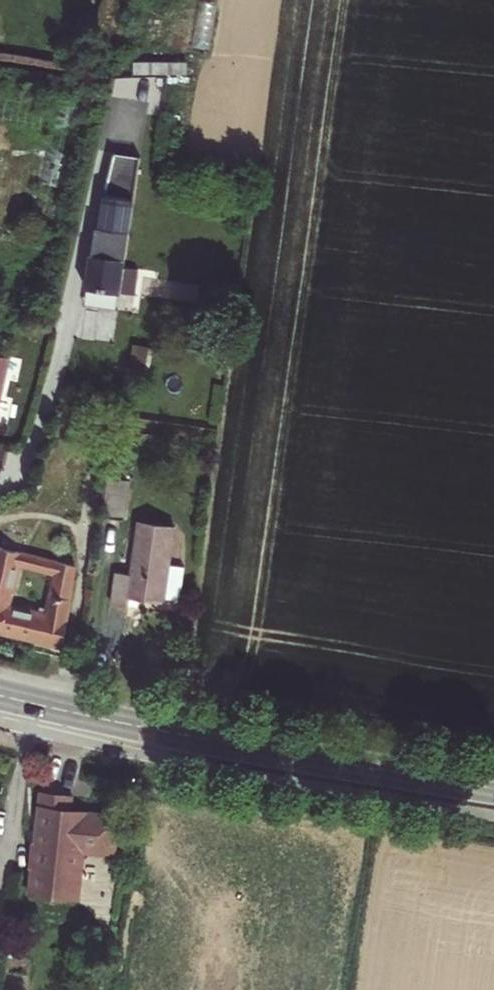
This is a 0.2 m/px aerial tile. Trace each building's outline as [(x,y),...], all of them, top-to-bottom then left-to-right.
[(191,72),(192,60),(139,57),(138,69),(191,72)] [(86,292),(118,297),(141,146),(115,142),(105,213),(104,213),(97,231),(86,292)] [(134,342),(133,367),(151,368),(152,343),(134,342)] [(7,468),(12,446),(0,443),(0,467),(7,468)] [(103,483),(97,527),(120,530),(126,488),(103,483)] [(130,579),(124,609),(142,613),(143,603),(178,608),(188,538),(153,531),(145,581),(130,579)] [(58,649),(75,566),(50,560),(45,577),(55,579),(47,611),(37,609),(35,617),(6,610),(15,569),(19,552),(0,548),(0,635),(58,649)] [(15,569),(45,577),(50,560),(19,552),(15,569)] [(29,893),(38,894),(78,898),(83,851),(115,854),(115,853),(118,814),(69,810),(71,795),(52,793),(39,792),(36,830),(39,831),(38,843),(32,842),(29,868),(31,868),(29,893)]
